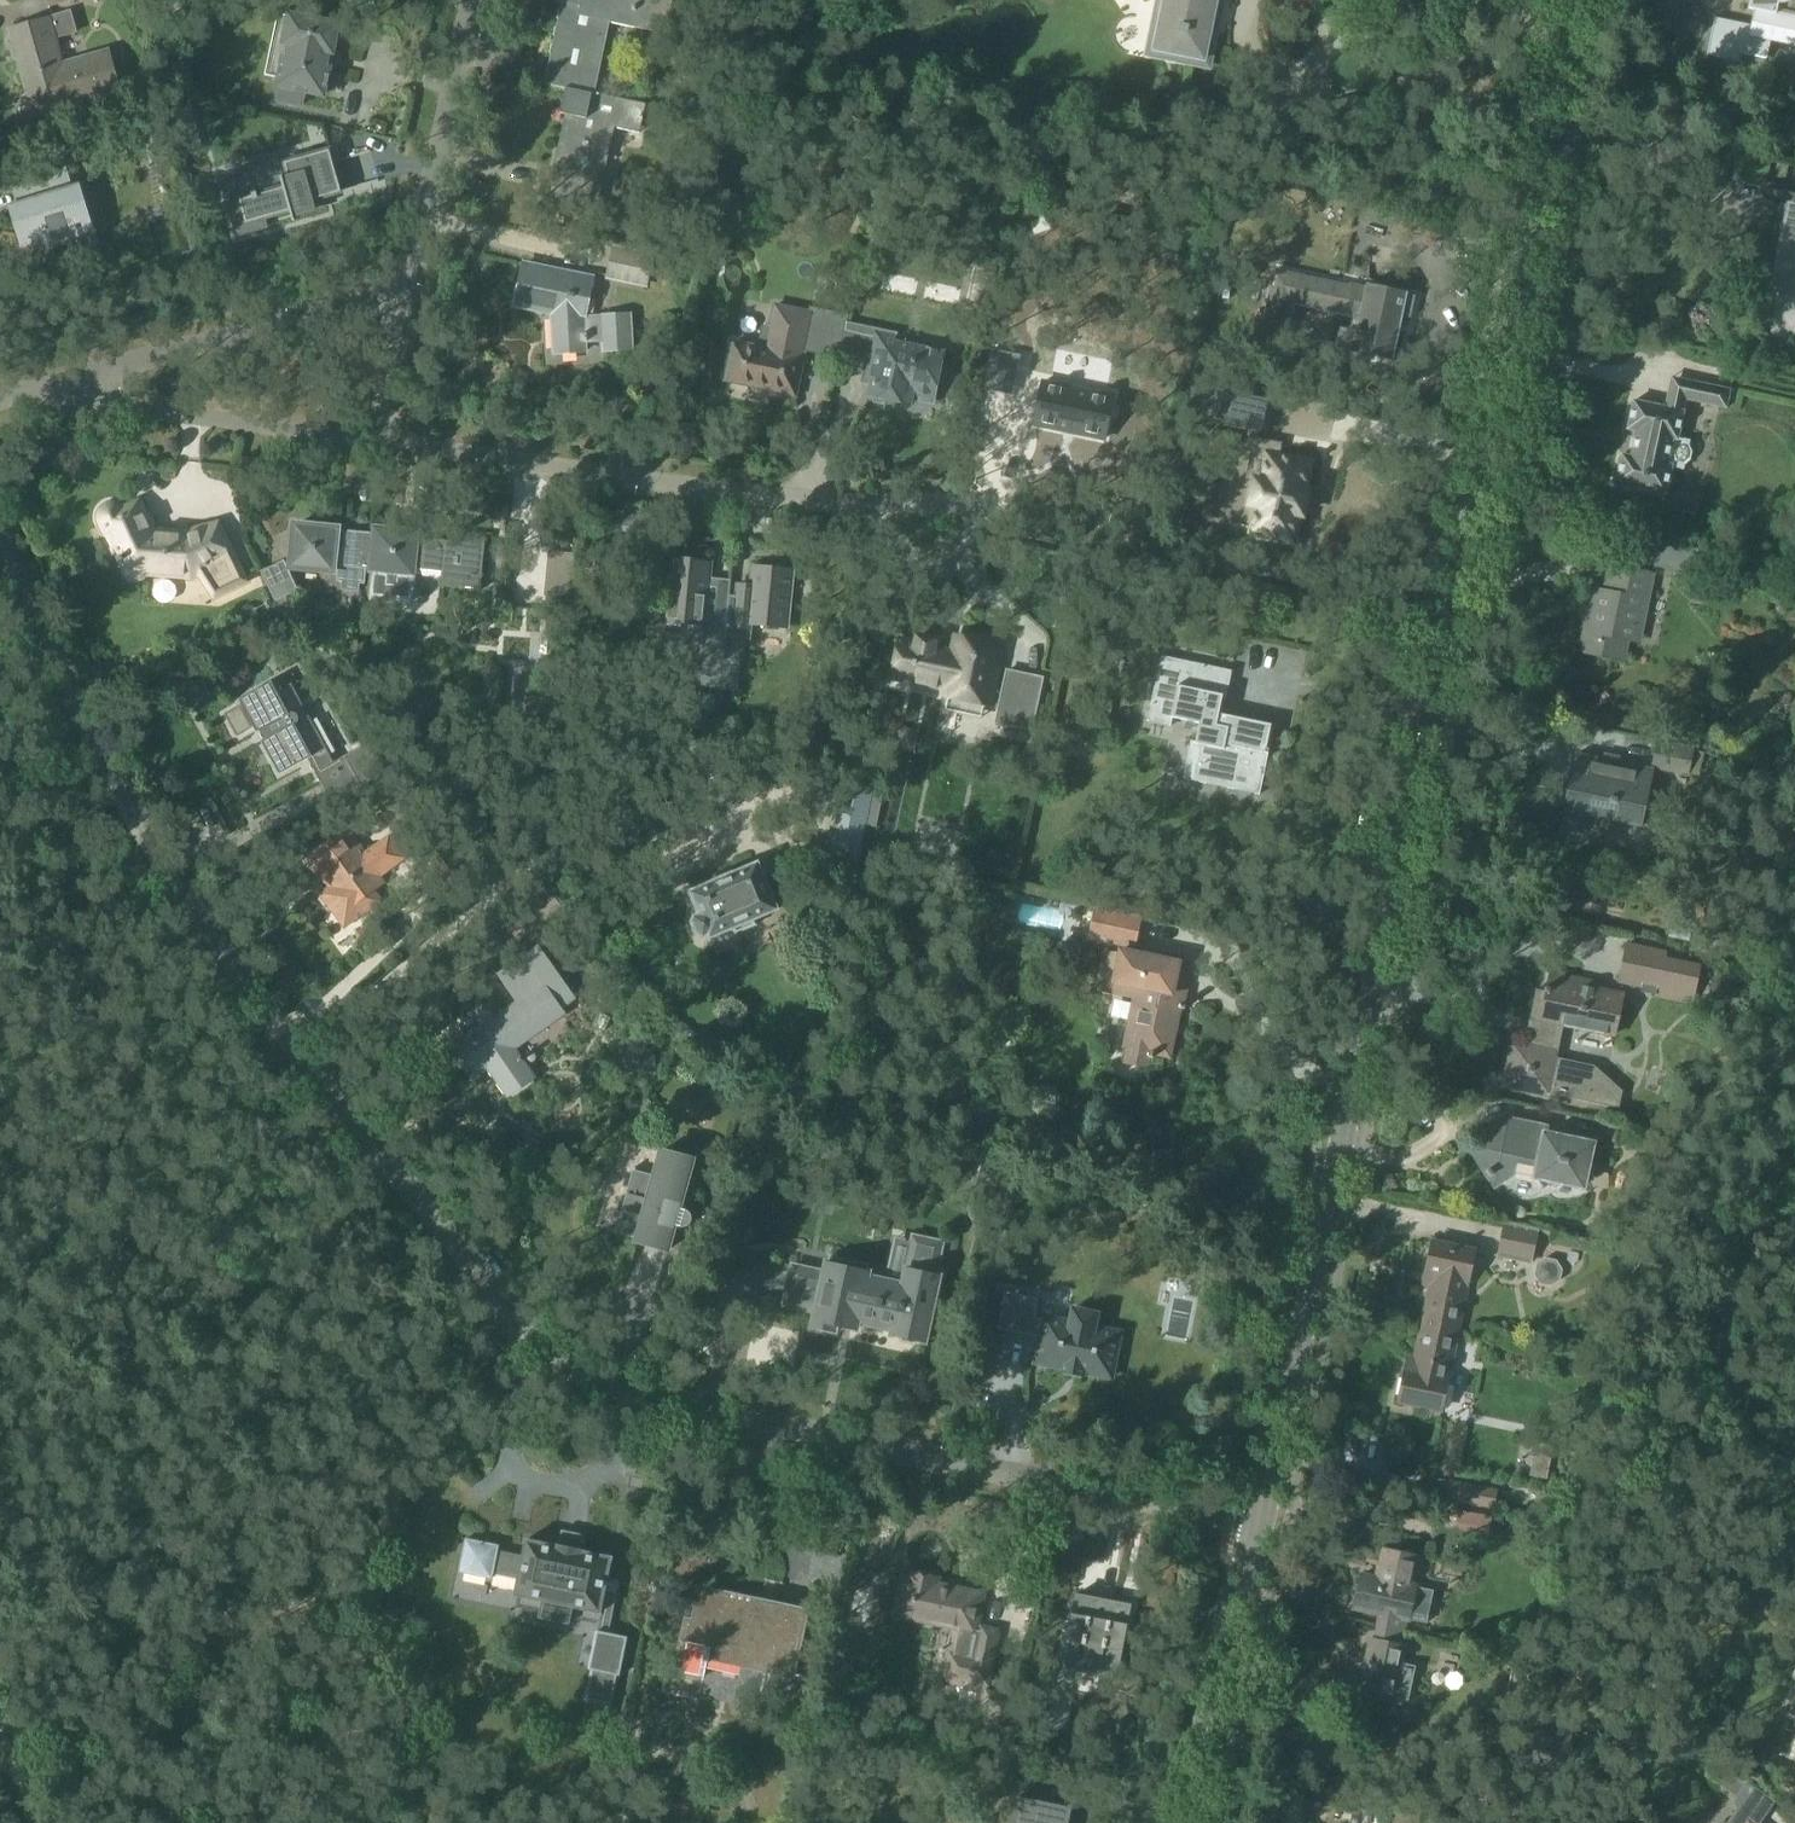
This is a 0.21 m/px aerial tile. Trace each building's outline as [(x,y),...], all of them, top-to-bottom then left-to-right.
[(595,94),(610,24),(666,36),(673,0),(671,0),(557,0),(562,2),(550,62),(552,62),(548,83),(545,82),(545,84),(575,91),(595,94)] [(1152,49),(1206,60),(1219,0),(1162,0),(1152,49)] [(1706,56),(1713,57),(1739,63),(1739,62),(1741,53),(1766,59),(1773,27),(1794,32),(1794,0),(1757,0),(1753,20),(1758,21),(1757,24),(1757,27),(1714,19),(1714,22),(1706,56)] [(62,71),(52,39),(74,32),(69,12),(10,29),(32,108),(50,103),(52,109),(119,89),(108,52),(67,65),(68,69),(62,71)] [(323,97),(329,70),(324,69),(327,54),(332,54),(338,27),(327,25),(328,20),(301,15),(300,20),(290,17),(284,45),(292,46),(286,75),(280,74),(278,88),(280,88),(277,102),(301,107),(304,93),(323,97)] [(645,104),(595,94),(575,91),(570,114),(565,113),(547,197),(597,208),(614,128),(639,133),(645,104)] [(178,123),(192,119),(188,104),(174,108),(178,123)] [(138,136),(164,129),(161,118),(135,126),(138,136)] [(292,217),(314,211),(311,201),(341,192),(330,151),(285,163),(289,179),(281,181),(284,189),(258,196),(256,192),(255,192),(250,173),(224,180),(240,234),(265,227),(263,219),(290,212),(292,217)] [(67,175),(65,168),(16,183),(26,216),(17,219),(26,248),(63,237),(61,230),(89,222),(78,184),(70,187),(67,177),(67,175)] [(1786,208),(1768,296),(1794,301),(1794,210),(1786,208)] [(606,279),(647,288),(654,255),(613,246),(606,279)] [(585,314),(593,279),(524,265),(516,306),(553,313),(556,353),(584,351),(584,341),(604,340),(605,350),(631,348),(628,314),(581,317),(582,313),(585,314)] [(1349,288),(1275,273),(1266,314),(1289,319),(1292,304),(1354,317),(1351,330),(1341,328),(1337,347),(1395,359),(1399,337),(1397,337),(1401,316),(1410,318),(1415,296),(1367,286),(1366,289),(1350,286),(1349,288)] [(838,357),(846,316),(811,309),(810,313),(776,306),(771,330),(764,328),(760,348),(734,343),(727,377),(772,386),(771,391),(795,397),(796,395),(794,395),(804,350),(838,357)] [(846,316),(838,357),(866,363),(863,377),(872,379),(868,396),(872,397),(874,402),(883,404),(886,400),(905,404),(912,399),(914,391),(935,395),(937,386),(944,384),(948,367),(942,362),(944,352),(882,339),(883,332),(845,324),(846,316)] [(1786,354),(1789,342),(1772,339),(1770,351),(1786,354)] [(703,366),(706,350),(687,346),(684,362),(703,366)] [(998,392),(1003,367),(1017,371),(1021,356),(992,350),(984,389),(998,392)] [(1727,409),(1731,390),(1678,379),(1671,409),(1634,401),(1628,430),(1637,431),(1631,457),(1622,455),(1616,483),(1666,494),(1671,468),(1672,466),(1667,465),(1673,439),(1677,440),(1678,438),(1683,412),(1685,400),(1727,409)] [(1114,397),(1043,382),(1034,425),(1105,440),(1114,397)] [(1215,420),(1267,430),(1274,396),(1222,385),(1215,420)] [(1281,443),(1250,437),(1247,451),(1266,455),(1261,481),(1254,479),(1249,505),(1256,507),(1250,534),(1293,543),(1298,515),(1303,516),(1308,490),(1304,489),(1309,462),(1278,456),(1281,443)] [(1690,441),(1678,438),(1677,440),(1673,439),(1667,465),(1672,466),(1671,468),(1684,470),(1685,465),(1690,461),(1692,453),(1688,446),(1690,441)] [(143,576),(145,574),(191,578),(216,562),(232,588),(245,582),(218,525),(184,533),(153,531),(139,502),(122,510),(120,508),(118,507),(116,506),(114,505),(112,505),(110,506),(107,506),(106,507),(104,509),(102,511),(100,514),(100,516),(100,518),(100,521),(102,526),(118,559),(117,559),(119,564),(121,563),(126,574),(128,576),(130,578),(132,578),(135,579),(138,579),(140,578),(143,576)] [(372,571),(375,534),(295,526),(291,568),(333,572),(333,570),(338,571),(337,582),(342,583),(341,591),(359,592),(360,585),(365,585),(366,570),(371,570),(371,571),(372,571)] [(371,574),(370,592),(413,596),(416,570),(442,573),(441,581),(440,586),(468,589),(480,590),(482,573),(485,541),(463,539),(463,543),(444,542),(416,539),(416,536),(417,534),(376,530),(375,534),(372,566),(372,570),(371,574)] [(1694,576),(1699,551),(1660,543),(1654,568),(1694,576)] [(574,573),(576,555),(550,553),(548,570),(574,573)] [(701,654),(721,656),(726,608),(707,606),(711,563),(671,559),(671,563),(661,562),(655,567),(653,585),(658,591),(668,592),(665,622),(704,626),(701,654)] [(275,602),(298,592),(284,561),(261,572),(275,602)] [(726,608),(721,656),(723,656),(723,660),(744,662),(746,640),(747,640),(748,624),(768,626),(787,628),(792,577),(793,571),(778,570),(753,567),(751,592),(749,610),(729,608),(727,608),(726,608)] [(1641,629),(1653,576),(1610,567),(1603,601),(1592,598),(1581,652),(1623,661),(1630,627),(1641,629)] [(987,707),(994,708),(1007,644),(955,633),(952,647),(941,645),(942,639),(917,634),(916,640),(900,636),(891,681),(942,692),(941,697),(947,698),(945,712),(984,720),(987,707)] [(1226,698),(1232,672),(1161,657),(1148,721),(1171,726),(1173,718),(1200,724),(1196,744),(1198,744),(1190,780),(1260,795),(1269,750),(1266,749),(1271,726),(1219,715),(1222,697),(1226,698)] [(1006,670),(995,723),(1033,732),(1044,678),(1006,670)] [(239,706),(222,715),(235,738),(252,728),(255,733),(258,732),(263,740),(260,742),(279,775),(307,759),(331,801),(360,784),(343,754),(332,761),(286,679),(272,687),(269,682),(237,701),(239,706)] [(514,679),(511,719),(541,721),(545,681),(514,679)] [(721,679),(720,690),(737,691),(738,680),(721,679)] [(1109,719),(1113,705),(1099,702),(1096,716),(1109,719)] [(919,732),(900,727),(896,747),(915,751),(919,732)] [(1688,775),(1693,750),(1658,742),(1652,768),(1688,775)] [(1604,761),(1577,756),(1565,809),(1613,820),(1612,825),(1635,830),(1636,824),(1640,825),(1651,771),(1616,764),(1617,759),(1605,757),(1604,761)] [(875,827),(883,790),(845,782),(842,794),(841,794),(830,845),(832,846),(829,858),(858,863),(866,825),(875,827)] [(365,851),(349,829),(311,858),(331,885),(319,895),(345,930),(384,902),(374,889),(383,882),(379,876),(406,856),(388,833),(365,851)] [(695,918),(693,923),(698,935),(703,937),(708,935),(710,938),(734,928),(731,921),(750,913),(753,920),(777,910),(758,864),(691,892),(701,915),(695,918)] [(535,926),(557,907),(538,885),(516,904),(535,926)] [(1088,940),(1134,950),(1142,916),(1095,906),(1088,940)] [(1691,1003),(1695,983),(1698,967),(1663,960),(1664,954),(1628,946),(1621,982),(1656,989),(1654,996),(1691,1003)] [(1114,981),(1112,992),(1119,993),(1134,996),(1124,1043),(1123,1048),(1126,1049),(1127,1049),(1125,1058),(1124,1064),(1147,1068),(1150,1055),(1150,1054),(1169,1058),(1179,1009),(1181,1009),(1185,1010),(1185,1007),(1184,1006),(1187,991),(1181,989),(1173,988),(1176,972),(1179,960),(1129,950),(1121,948),(1119,960),(1114,981)] [(570,1004),(535,955),(502,978),(521,1005),(497,1022),(495,1020),(457,1047),(472,1069),(485,1060),(509,1094),(532,1078),(511,1048),(561,1012),(560,1011),(570,1004)] [(1530,1018),(1533,1019),(1527,1047),(1513,1044),(1504,1087),(1535,1093),(1535,1090),(1546,1092),(1545,1094),(1619,1109),(1619,1108),(1617,1108),(1620,1092),(1594,1068),(1589,1073),(1555,1065),(1564,1025),(1615,1035),(1623,995),(1580,986),(1582,980),(1550,973),(1548,985),(1545,985),(1544,992),(1536,991),(1530,1018)] [(632,1103),(644,1116),(655,1107),(654,1106),(658,1102),(650,1093),(646,1096),(643,1093),(632,1103)] [(1586,1191),(1597,1142),(1548,1131),(1549,1125),(1509,1117),(1465,1145),(1494,1191),(1515,1177),(1515,1174),(1532,1177),(1531,1180),(1586,1191)] [(678,1209),(691,1161),(658,1152),(652,1177),(633,1172),(633,1169),(631,1169),(619,1214),(621,1215),(622,1213),(641,1218),(634,1242),(667,1251),(674,1227),(678,1228),(683,1228),(687,1226),(690,1222),(690,1221),(690,1217),(687,1213),(683,1211),(678,1209)] [(1497,1257),(1532,1265),(1539,1230),(1505,1222),(1497,1257)] [(792,1265),(784,1304),(815,1311),(812,1325),(816,1326),(818,1331),(822,1331),(828,1333),(832,1330),(835,1330),(836,1326),(857,1330),(858,1323),(893,1330),(892,1335),(899,1337),(902,1341),(915,1344),(920,1341),(926,1343),(941,1276),(936,1275),(943,1242),(914,1236),(904,1284),(869,1276),(870,1272),(826,1262),(824,1272),(792,1265)] [(1422,1323),(1458,1330),(1474,1251),(1432,1242),(1425,1273),(1432,1275),(1422,1323)] [(1537,1264),(1535,1275),(1541,1284),(1551,1286),(1561,1280),(1563,1270),(1557,1261),(1546,1258),(1537,1264)] [(1084,1372),(1111,1378),(1120,1333),(1095,1328),(1097,1313),(1072,1308),(1070,1323),(1044,1318),(1044,1319),(1035,1317),(1038,1298),(1005,1292),(997,1329),(1031,1336),(1032,1330),(1041,1332),(1035,1363),(1062,1368),(1061,1372),(1083,1376),(1084,1372)] [(1441,1411),(1458,1330),(1422,1323),(1412,1372),(1405,1371),(1398,1402),(1441,1411)] [(1493,1508),(1496,1491),(1445,1481),(1441,1498),(1493,1508)] [(1489,1536),(1492,1516),(1459,1512),(1456,1531),(1489,1536)] [(466,1540),(460,1571),(492,1578),(493,1574),(518,1579),(515,1595),(541,1601),(538,1619),(569,1625),(573,1608),(601,1613),(604,1598),(608,1599),(601,1633),(608,1634),(617,1595),(606,1592),(605,1592),(612,1558),(526,1540),(523,1556),(498,1551),(499,1546),(466,1540)] [(1361,1574),(1354,1608),(1379,1613),(1377,1627),(1374,1640),(1371,1639),(1360,1693),(1394,1700),(1408,1703),(1416,1666),(1401,1663),(1404,1646),(1403,1646),(1404,1639),(1412,1640),(1413,1635),(1418,1635),(1420,1622),(1427,1623),(1429,1614),(1434,1591),(1416,1587),(1412,1586),(1411,1586),(1415,1569),(1417,1557),(1391,1552),(1384,1550),(1382,1558),(1378,1578),(1361,1574)] [(936,1584),(937,1576),(910,1570),(908,1578),(901,1576),(895,1605),(909,1608),(906,1618),(974,1633),(983,1594),(936,1584)] [(776,1609),(700,1593),(694,1619),(687,1618),(682,1642),(688,1643),(682,1673),(705,1677),(709,1659),(794,1677),(808,1611),(777,1605),(776,1609)] [(1090,1599),(1074,1596),(1071,1615),(1069,1614),(1064,1642),(1065,1642),(1060,1668),(1075,1671),(1075,1672),(1099,1677),(1099,1676),(1114,1679),(1120,1653),(1121,1653),(1126,1626),(1125,1626),(1129,1607),(1114,1604),(1114,1602),(1090,1598),(1090,1599)] [(985,1685),(997,1631),(980,1628),(973,1659),(949,1654),(945,1676),(985,1685)] [(619,1676),(627,1638),(608,1634),(601,1633),(597,1632),(590,1669),(593,1670),(587,1699),(611,1704),(617,1675),(619,1676)] [(1005,1735),(1013,1697),(984,1691),(976,1729),(1005,1735)] [(1773,1802),(1747,1785),(1736,1802),(1738,1809),(1729,1822),(1759,1822),(1773,1802)] [(1072,1807),(1018,1796),(1013,1822),(1069,1822),(1072,1807)]
